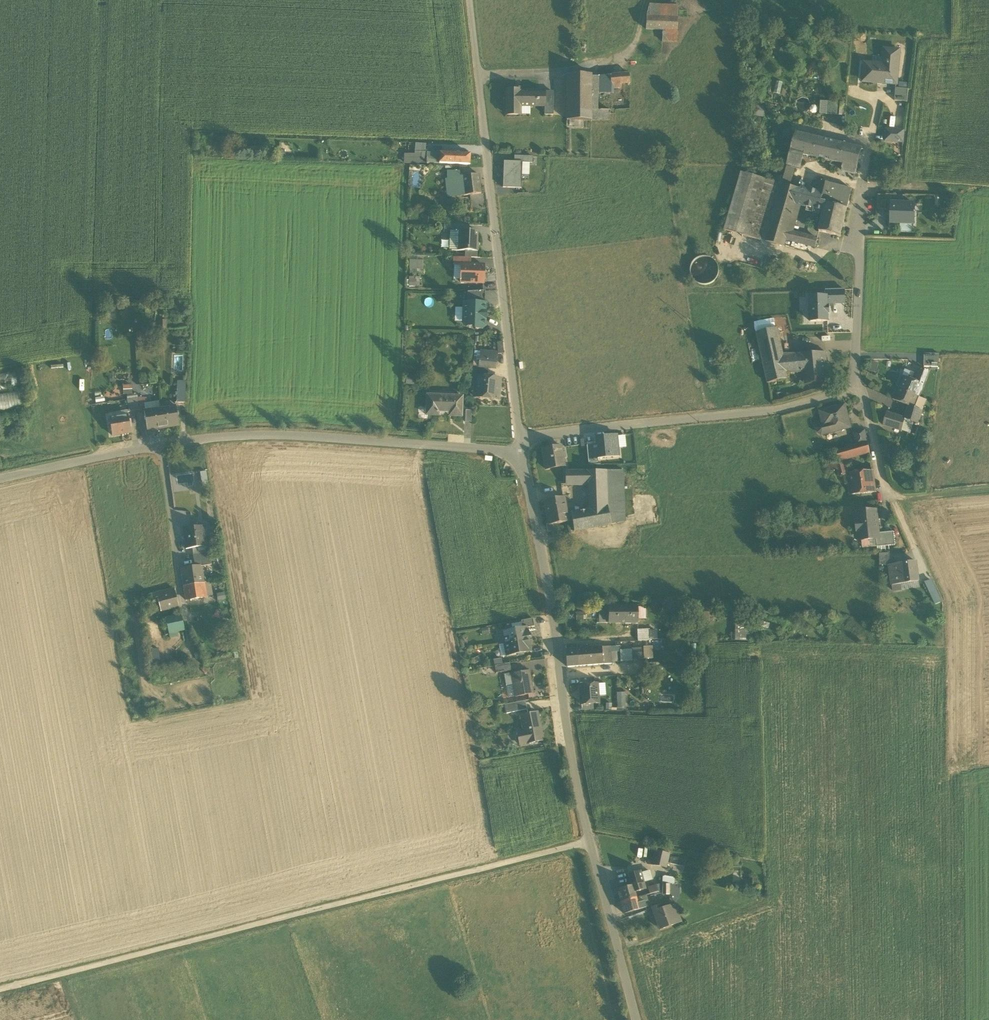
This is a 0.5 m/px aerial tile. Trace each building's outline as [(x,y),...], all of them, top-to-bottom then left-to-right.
[(671,17),(671,5),(650,3),(647,15),(671,17)] [(671,5),(671,17),(679,18),(680,6),(671,5)] [(678,31),(679,18),(671,17),(647,15),(646,28),(663,30),(678,31)] [(677,42),(678,31),(663,30),(662,41),(677,42)] [(864,82),(897,85),(899,51),(888,50),(887,65),(865,63),(864,82)] [(630,73),(620,74),(621,84),(630,84),(631,84),(630,73)] [(591,120),(591,119),(592,76),(592,74),(568,74),(567,120),(591,120)] [(621,88),(621,84),(620,74),(592,76),(591,119),(610,119),(610,115),(611,100),(612,88),(621,88)] [(909,89),(898,88),(895,88),(894,100),(907,101),(909,89)] [(507,114),(520,114),(521,103),(531,103),(531,105),(546,106),(546,92),(517,92),(517,90),(508,90),(507,114)] [(545,117),(555,118),(555,92),(546,92),(546,106),(545,117)] [(821,114),(840,115),(841,103),(829,102),(822,101),(821,114)] [(521,103),(520,114),(529,115),(531,105),(531,103),(521,103)] [(766,107),(754,104),(752,114),(763,117),(766,107)] [(891,141),(903,142),(904,130),(886,129),(886,135),(892,136),(891,141)] [(846,144),(798,132),(792,152),(803,155),(841,163),(844,164),(843,172),(856,175),(863,148),(846,144)] [(414,152),(425,152),(426,144),(415,143),(414,152)] [(419,154),(419,163),(426,163),(426,162),(427,152),(425,152),(414,152),(414,154),(419,154)] [(426,162),(439,163),(439,153),(427,152),(426,162)] [(795,169),(799,170),(803,155),(792,152),(789,162),(788,167),(795,169)] [(469,155),(439,153),(439,163),(469,165),(469,155)] [(414,154),(403,154),(404,164),(419,164),(419,163),(419,154),(414,154)] [(514,161),(503,161),(502,188),(521,188),(521,175),(522,162),(514,161)] [(783,185),(790,187),(795,169),(788,167),(783,185)] [(448,181),(455,180),(455,178),(460,178),(459,172),(449,171),(448,181)] [(779,183),(766,179),(743,173),(726,230),(750,237),(763,240),(779,183)] [(479,175),(460,178),(455,178),(455,180),(458,197),(481,193),(479,175)] [(455,180),(448,181),(445,181),(447,199),(458,197),(455,180)] [(801,188),(800,190),(790,187),(783,185),(767,241),(785,247),(787,239),(817,247),(819,239),(789,231),(796,205),(824,212),(826,204),(827,204),(836,206),(841,207),(848,209),(852,190),(832,184),(822,182),(819,192),(801,188)] [(885,210),(885,211),(891,211),(892,203),(897,204),(897,195),(886,194),(886,195),(885,210)] [(897,204),(892,203),(891,211),(891,223),(900,224),(912,224),(914,224),(915,205),(897,204)] [(819,231),(841,236),(848,209),(841,207),(836,206),(827,204),(826,204),(824,212),(819,231)] [(912,224),(900,224),(900,232),(912,232),(912,224)] [(460,231),(450,231),(450,233),(449,251),(459,251),(460,231)] [(467,252),(478,252),(479,243),(477,243),(478,232),(463,231),(460,231),(459,251),(467,252)] [(690,268),(691,274),(693,279),(696,282),(701,285),(706,285),(711,283),(716,280),(718,275),(719,270),(718,265),(715,261),(711,258),(706,256),(700,257),(696,259),(692,263),(690,268)] [(454,265),(461,266),(461,265),(470,265),(471,258),(453,257),(453,265),(454,265)] [(423,260),(409,260),(409,269),(423,269),(423,260)] [(460,282),(483,283),(484,266),(470,265),(461,265),(461,266),(461,279),(460,282)] [(826,290),(826,297),(827,297),(827,303),(845,303),(844,289),(826,290)] [(467,303),(484,304),(485,290),(467,292),(467,303)] [(826,297),(810,297),(811,321),(828,321),(828,313),(829,313),(829,307),(827,307),(827,303),(827,297),(826,297)] [(475,329),(481,329),(485,326),(485,320),(485,311),(485,304),(484,304),(467,303),(464,303),(464,308),(464,322),(467,326),(475,326),(475,329)] [(454,322),(464,322),(464,308),(455,307),(454,322)] [(757,333),(768,383),(789,379),(788,373),(783,354),(777,328),(757,333)] [(473,366),(476,366),(481,366),(482,354),(482,352),(474,351),(473,366)] [(826,352),(801,354),(803,372),(804,384),(828,381),(826,352)] [(788,373),(803,372),(801,354),(788,353),(783,354),(788,373)] [(923,368),(937,369),(938,354),(923,353),(923,368)] [(490,367),(495,368),(496,356),(482,354),(481,366),(490,367)] [(870,361),(868,371),(876,373),(878,363),(870,361)] [(475,376),(477,377),(489,378),(490,367),(481,366),(476,366),(475,376)] [(919,375),(916,381),(923,385),(929,372),(922,368),(919,375)] [(0,373),(0,388),(16,385),(14,371),(0,373)] [(911,371),(908,378),(916,381),(919,375),(911,371)] [(919,396),(923,385),(916,381),(908,378),(903,375),(898,386),(919,396)] [(414,376),(406,376),(405,385),(414,385),(414,376)] [(475,397),(499,399),(501,379),(489,378),(477,377),(475,397)] [(176,407),(185,407),(186,384),(177,384),(176,407)] [(915,407),(919,396),(898,386),(893,399),(908,405),(914,408),(915,407)] [(20,407),(19,391),(0,393),(0,409),(20,407)] [(138,394),(138,398),(136,415),(145,416),(145,412),(146,395),(138,394)] [(438,415),(438,412),(438,395),(428,394),(427,415),(438,415)] [(462,396),(438,395),(438,412),(454,412),(454,416),(461,416),(462,396)] [(927,399),(919,396),(915,407),(922,411),(927,399)] [(820,411),(822,421),(828,420),(831,432),(850,427),(845,405),(820,411)] [(908,405),(904,417),(906,418),(905,419),(912,421),(919,423),(922,411),(915,407),(914,408),(908,405)] [(176,407),(160,409),(163,428),(179,425),(176,407)] [(147,430),(163,428),(160,409),(145,412),(145,416),(147,430)] [(902,430),(905,419),(906,418),(904,417),(887,412),(884,424),(902,430)] [(109,419),(112,436),(131,432),(128,415),(109,419)] [(912,421),(905,419),(902,430),(908,432),(912,421)] [(822,434),(831,432),(828,420),(822,421),(823,424),(819,425),(817,429),(818,432),(822,434)] [(853,433),(856,445),(868,441),(865,430),(853,433)] [(617,435),(594,437),(595,444),(592,445),(593,451),(596,450),(597,458),(598,458),(619,456),(617,435)] [(836,451),(839,461),(846,458),(863,453),(869,452),(868,441),(856,445),(836,451)] [(592,445),(586,445),(588,463),(598,462),(598,458),(597,458),(596,450),(593,451),(592,445)] [(542,449),(545,469),(564,466),(563,456),(560,457),(558,446),(542,449)] [(838,469),(840,476),(849,473),(850,472),(846,458),(839,461),(836,462),(838,469)] [(838,469),(836,462),(828,464),(830,471),(838,469)] [(607,471),(607,489),(624,489),(623,470),(607,471)] [(590,483),(591,509),(607,506),(608,506),(607,489),(607,471),(565,471),(566,484),(590,483)] [(849,473),(851,494),(876,491),(873,471),(850,472),(849,473)] [(625,521),(624,489),(607,489),(608,506),(607,506),(610,524),(625,521)] [(549,524),(550,525),(559,523),(568,522),(568,521),(572,521),(572,519),(571,513),(567,514),(564,497),(544,500),(546,509),(547,509),(549,524)] [(610,524),(607,506),(591,509),(571,513),(572,519),(572,521),(574,531),(610,524)] [(860,531),(861,540),(862,540),(876,539),(878,539),(878,533),(876,510),(858,512),(859,522),(857,522),(858,531),(860,531)] [(547,525),(548,532),(560,530),(559,523),(550,525),(549,524),(547,525)] [(183,529),(186,549),(192,548),(207,546),(206,544),(204,526),(183,529)] [(877,546),(877,547),(878,550),(886,549),(885,546),(895,545),(894,532),(878,533),(878,539),(876,539),(877,546)] [(877,546),(876,539),(862,540),(862,548),(877,546)] [(193,554),(198,553),(205,553),(210,552),(211,552),(210,543),(206,544),(207,546),(192,548),(193,554)] [(202,566),(206,565),(205,553),(198,553),(198,559),(199,560),(197,560),(195,561),(196,567),(202,566)] [(879,566),(891,566),(890,553),(879,553),(879,566)] [(903,574),(904,583),(919,581),(916,562),(901,565),(902,569),(903,574)] [(181,569),(184,586),(204,583),(202,566),(196,567),(181,569)] [(892,576),(893,584),(904,583),(903,574),(892,576)] [(943,601),(933,580),(925,582),(935,605),(943,601)] [(904,583),(905,590),(920,588),(919,581),(904,583)] [(207,597),(204,583),(184,586),(186,600),(207,597)] [(905,590),(904,583),(893,584),(894,591),(905,590)] [(158,602),(161,611),(178,606),(174,589),(152,594),(152,596),(153,603),(158,602)] [(598,622),(609,623),(609,606),(598,606),(598,622)] [(609,623),(637,623),(637,619),(637,607),(609,606),(609,623)] [(645,607),(637,607),(637,619),(645,619),(645,607)] [(165,618),(165,619),(169,633),(185,630),(181,614),(165,618)] [(741,614),(741,627),(751,626),(750,614),(741,614)] [(521,620),(522,628),(526,628),(534,626),(533,618),(521,620)] [(749,637),(749,628),(734,627),(734,637),(749,637)] [(517,654),(518,655),(523,654),(523,653),(530,651),(528,639),(526,628),(522,628),(502,632),(504,644),(507,655),(517,654)] [(637,630),(638,641),(650,640),(649,630),(649,629),(637,630)] [(565,645),(567,667),(611,663),(611,662),(611,652),(610,646),(577,649),(577,644),(565,645)] [(643,646),(643,647),(644,659),(653,659),(652,646),(643,646)] [(631,648),(631,649),(632,660),(644,659),(643,647),(631,648)] [(620,652),(620,662),(632,661),(632,660),(631,649),(621,650),(620,650),(620,652)] [(495,666),(496,672),(511,670),(510,663),(495,666)] [(511,673),(514,695),(533,692),(529,670),(511,673)] [(508,696),(514,695),(511,673),(504,674),(508,696)] [(579,685),(581,705),(591,704),(599,703),(597,683),(579,685)] [(625,693),(617,693),(617,712),(625,711),(625,693)] [(512,703),(513,711),(527,709),(525,701),(512,703)] [(517,732),(520,744),(543,739),(537,712),(521,715),(524,731),(517,732)] [(653,865),(666,867),(669,854),(656,851),(654,859),(649,858),(648,864),(653,865)] [(649,871),(640,873),(643,883),(652,880),(649,871)] [(645,889),(643,883),(640,873),(640,872),(629,875),(632,886),(633,886),(635,892),(645,889)] [(680,884),(669,884),(669,894),(680,894),(680,884)] [(648,888),(650,894),(657,892),(656,885),(648,888)] [(636,898),(635,892),(633,886),(632,886),(617,890),(621,902),(636,898)] [(646,895),(636,898),(638,903),(644,902),(648,901),(646,895)] [(638,903),(636,898),(621,902),(624,913),(646,907),(644,902),(638,903)] [(654,912),(660,929),(677,922),(671,909),(673,908),(672,904),(660,909),(655,911),(654,912)]
